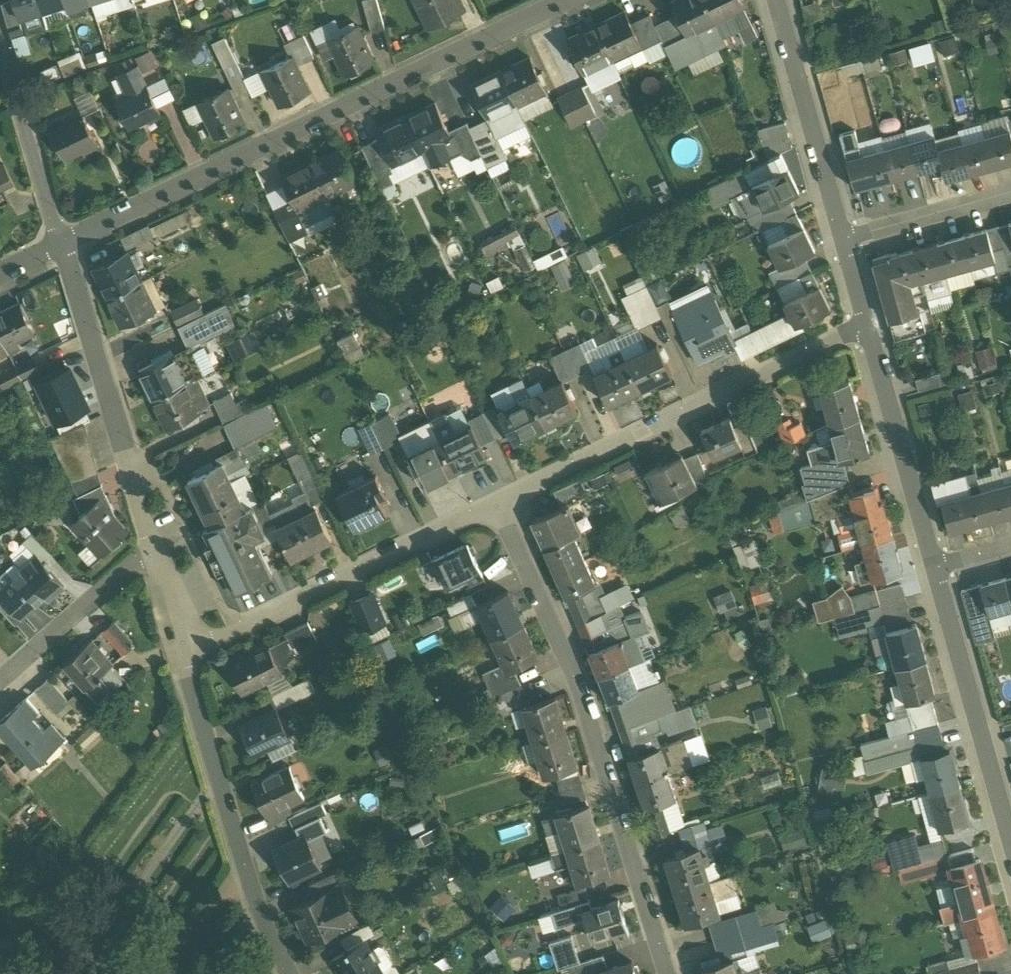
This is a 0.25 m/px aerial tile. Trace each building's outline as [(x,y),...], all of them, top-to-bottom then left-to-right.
[(14,0),(13,0),(1,4),(12,38),(26,34),(21,17),(19,17),(14,0)] [(39,0),(14,0),(19,17),(21,17),(43,10),(39,0)] [(43,10),(66,2),(65,0),(39,0),(43,10)] [(378,0),(364,0),(373,31),(386,27),(378,0)] [(428,29),(467,10),(462,0),(413,0),(428,29)] [(671,3),(677,15),(687,36),(715,23),(704,0),(677,0),(671,3)] [(715,23),(745,9),(741,0),(704,0),(715,23)] [(745,9),(715,23),(722,39),(739,31),(745,43),(758,36),(745,9)] [(626,12),(597,27),(613,61),(643,46),(632,23),(626,12)] [(649,15),(632,23),(643,46),(643,47),(661,39),(655,26),(649,15)] [(677,15),(655,26),(661,39),(665,47),(687,36),(677,15)] [(687,36),(665,47),(675,68),(725,44),(722,39),(715,23),(687,36)] [(375,61),(358,26),(331,39),(338,53),(337,54),(338,55),(348,74),(375,61)] [(613,61),(597,27),(569,40),(585,74),(613,61)] [(305,34),(285,44),(291,57),(292,57),(297,65),(315,56),(305,34)] [(950,36),(934,43),(940,55),(956,48),(950,36)] [(331,39),(321,44),(327,57),(332,58),(338,55),(337,54),(338,53),(331,39)] [(933,39),(910,45),(915,63),(937,57),(933,39)] [(229,44),(216,51),(225,69),(238,63),(229,44)] [(291,57),(264,71),(271,85),(281,106),(310,92),(297,65),(292,57),(291,57)] [(531,58),(502,72),(518,106),(547,92),(531,58)] [(838,84),(865,77),(860,59),(834,66),(838,84)] [(238,63),(225,69),(237,94),(250,88),(238,63)] [(137,67),(119,76),(128,93),(146,85),(137,67)] [(518,106),(502,72),(473,86),(489,120),(518,106)] [(128,93),(116,100),(129,128),(149,118),(161,112),(147,84),(146,85),(128,93)] [(597,115),(584,88),(571,94),(584,122),(597,115)] [(228,89),(200,102),(207,116),(206,116),(217,137),(245,124),(228,89)] [(840,89),(828,94),(836,111),(848,106),(840,89)] [(584,122),(571,94),(559,100),(572,127),(584,122)] [(435,103),(406,117),(406,118),(422,151),(451,137),(450,137),(448,132),(449,131),(435,103)] [(83,116),(51,131),(65,159),(85,150),(85,149),(96,144),(83,116)] [(422,151),(406,118),(377,132),(380,138),(393,165),(422,151)] [(449,131),(448,132),(450,137),(454,135),(462,152),(461,153),(462,155),(471,160),(481,155),(474,140),(467,123),(449,131)] [(982,123),(958,130),(961,143),(986,136),(982,123)] [(785,124),(758,130),(768,158),(779,153),(791,147),(785,124)] [(986,136),(994,167),(1010,162),(1010,130),(986,136)] [(862,155),(855,132),(840,136),(855,190),(868,186),(860,156),(862,155)] [(500,162),(488,134),(474,140),(481,155),(487,168),(500,162)] [(451,137),(422,151),(430,168),(450,158),(461,153),(462,152),(454,135),(450,137),(451,137)] [(933,136),(909,142),(918,172),(942,166),(937,150),(933,136)] [(986,136),(961,143),(970,174),(994,167),(986,136)] [(380,138),(362,147),(387,199),(399,193),(390,174),(393,172),(390,166),(393,165),(380,138)] [(909,142),(885,149),(893,179),(918,172),(909,142)] [(961,143),(937,150),(942,166),(946,180),(970,174),(961,143)] [(862,155),(860,156),(868,186),(893,179),(885,149),(862,155)] [(340,151),(311,164),(327,198),(356,184),(340,151)] [(461,153),(450,158),(459,176),(475,168),(477,173),(487,168),(481,155),(471,160),(462,155),(461,153)] [(770,159),(704,191),(712,209),(730,200),(741,222),(744,221),(743,219),(748,217),(763,209),(751,187),(787,169),(779,153),(769,158),(770,159)] [(311,164),(282,178),(285,185),(292,200),(298,211),(327,198),(311,164)] [(4,165),(0,167),(0,186),(2,190),(13,183),(4,165)] [(787,169),(751,187),(763,209),(788,197),(798,192),(787,169)] [(285,185),(266,193),(274,208),(285,203),(292,200),(285,185)] [(763,209),(748,217),(755,232),(785,217),(796,212),(788,197),(763,209)] [(298,211),(292,200),(285,203),(300,235),(308,231),(306,226),(305,226),(298,211)] [(300,235),(285,203),(274,208),(289,241),(300,235)] [(803,227),(796,212),(785,217),(792,233),(803,227)] [(148,225),(121,238),(126,250),(153,237),(148,225)] [(998,228),(1007,258),(1010,269),(1010,233),(1009,225),(998,228)] [(513,248),(524,271),(537,264),(517,227),(481,246),(489,260),(513,248)] [(792,233),(769,244),(780,267),(804,255),(814,250),(803,227),(792,233)] [(998,228),(987,231),(995,261),(1007,258),(998,228)] [(987,231),(962,238),(970,268),(994,262),(995,261),(987,231)] [(962,238),(938,245),(947,275),(970,268),(962,238)] [(938,245),(915,251),(923,281),(946,275),(947,275),(938,245)] [(890,258),(888,259),(896,289),(898,288),(923,281),(915,251),(890,258)] [(127,253),(94,270),(108,299),(141,283),(127,253)] [(780,267),(769,273),(777,288),(800,276),(811,271),(804,255),(780,267)] [(896,289),(888,259),(890,258),(890,256),(873,261),(890,322),(909,317),(902,292),(899,292),(898,288),(896,289)] [(995,261),(994,262),(997,273),(1010,269),(1007,258),(995,261)] [(819,286),(811,271),(800,276),(808,292),(819,286)] [(946,275),(924,281),(929,300),(952,294),(946,275)] [(800,276),(777,288),(784,304),(808,292),(800,276)] [(141,283),(108,299),(122,328),(155,312),(141,283)] [(808,292),(784,304),(790,314),(796,326),(800,324),(830,309),(819,286),(808,292)] [(656,306),(649,292),(625,303),(637,329),(662,318),(656,306)] [(673,312),(672,313),(680,331),(696,364),(722,351),(714,333),(728,326),(712,293),(673,312)] [(196,300),(171,312),(178,326),(203,313),(196,300)] [(673,312),(668,301),(656,306),(662,318),(670,336),(680,331),(672,313),(673,312)] [(20,303),(0,313),(0,334),(6,346),(15,342),(19,340),(34,333),(20,303)] [(219,308),(178,328),(188,347),(189,349),(190,349),(214,337),(209,328),(224,320),(219,308)] [(790,314),(745,336),(747,341),(749,340),(756,353),(803,329),(800,324),(796,326),(790,314)] [(909,317),(890,322),(896,341),(926,332),(921,314),(909,317)] [(728,326),(714,333),(722,351),(724,356),(737,349),(733,342),(735,341),(728,326)] [(261,348),(254,331),(227,344),(235,360),(261,348)] [(735,341),(733,342),(737,349),(742,359),(756,353),(749,340),(747,341),(745,336),(735,341)] [(15,342),(6,346),(10,354),(18,350),(15,342)] [(580,343),(565,350),(577,375),(592,368),(580,343)] [(654,344),(638,352),(634,345),(621,351),(643,396),(651,392),(648,386),(672,374),(657,343),(654,344)] [(981,370),(997,365),(990,344),(974,349),(981,370)] [(0,349),(0,355),(1,358),(10,354),(6,346),(0,349)] [(188,347),(172,355),(187,384),(197,379),(203,376),(190,349),(189,349),(188,347)] [(565,350),(549,358),(560,380),(561,380),(563,382),(577,375),(565,350)] [(643,396),(621,351),(609,357),(613,364),(593,374),(609,405),(631,394),(634,400),(643,396)] [(172,355),(139,371),(154,400),(187,384),(172,355)] [(28,360),(16,366),(22,379),(41,369),(36,359),(35,357),(28,360)] [(0,374),(0,383),(3,388),(22,379),(16,366),(0,374)] [(89,407),(70,369),(38,385),(56,422),(85,408),(89,407)] [(209,404),(197,379),(187,384),(199,409),(209,404)] [(560,380),(542,389),(538,381),(526,387),(548,432),(556,428),(553,422),(577,411),(563,382),(561,380),(560,380)] [(859,418),(849,380),(820,388),(821,393),(825,391),(830,407),(825,408),(830,426),(859,418)] [(187,384),(154,400),(167,428),(200,412),(199,409),(187,384)] [(548,432),(526,387),(513,394),(517,401),(498,411),(497,411),(508,432),(513,442),(536,431),(539,436),(548,432)] [(235,404),(230,393),(212,401),(223,424),(225,423),(247,413),(241,401),(235,404)] [(225,423),(223,424),(234,448),(276,428),(265,404),(247,413),(225,423)] [(85,408),(56,422),(62,434),(82,424),(91,420),(85,408)] [(495,409),(493,408),(482,413),(494,439),(508,432),(497,411),(498,411),(495,409)] [(482,413),(470,419),(470,420),(470,424),(481,446),(494,439),(482,413)] [(389,415),(374,422),(386,447),(401,440),(389,415)] [(735,430),(730,418),(701,431),(713,458),(740,446),(742,445),(735,430)] [(859,418),(830,426),(834,441),(834,442),(839,441),(843,454),(838,456),(839,461),(841,460),(869,453),(859,418)] [(789,419),(776,423),(779,431),(791,427),(789,419)] [(374,422),(359,429),(371,454),(386,447),(374,422)] [(62,434),(51,439),(74,486),(96,475),(97,475),(99,474),(93,462),(95,461),(90,450),(91,449),(86,437),(88,436),(82,424),(62,434)] [(470,424),(452,433),(448,425),(435,432),(456,477),(465,473),(462,467),(485,456),(481,446),(470,424)] [(791,427),(779,431),(783,443),(805,437),(800,424),(791,427)] [(757,450),(746,425),(735,430),(742,445),(740,446),(744,456),(757,450)] [(456,477),(435,432),(422,438),(426,446),(406,455),(421,487),(446,475),(448,481),(456,477)] [(834,441),(809,448),(813,463),(800,467),(805,484),(844,473),(841,460),(839,461),(838,456),(843,454),(839,441),(834,442),(834,441)] [(219,465),(188,480),(210,526),(245,509),(232,483),(238,481),(236,478),(250,471),(238,447),(215,458),(219,465)] [(324,499),(301,452),(287,459),(303,493),(309,505),(311,504),(312,505),(324,499)] [(697,453),(684,459),(697,485),(696,486),(697,489),(708,481),(697,453)] [(684,459),(682,455),(649,471),(664,501),(696,486),(697,485),(684,459)] [(1002,472),(1006,484),(1010,482),(1010,469),(1002,472)] [(1002,470),(978,477),(979,479),(982,490),(1006,484),(1002,472),(1002,470)] [(844,473),(805,484),(809,498),(847,484),(844,473)] [(96,475),(74,486),(79,496),(100,486),(101,486),(97,475),(96,475)] [(967,475),(936,484),(941,502),(956,498),(982,490),(979,479),(968,482),(967,475)] [(375,477),(335,496),(352,530),(364,525),(366,530),(375,526),(373,521),(385,515),(380,504),(386,501),(375,477)] [(580,480),(553,492),(558,504),(585,492),(580,480)] [(847,484),(809,498),(815,521),(853,510),(849,496),(850,496),(847,484)] [(982,490),(990,519),(1010,514),(1010,503),(1006,484),(982,490)] [(79,496),(73,498),(81,515),(99,499),(104,497),(100,486),(79,496)] [(878,486),(864,490),(864,492),(850,496),(849,496),(853,510),(858,528),(841,533),(846,550),(862,544),(891,535),(878,486)] [(982,490),(956,498),(964,527),(990,519),(982,490)] [(303,493),(291,499),(293,503),(269,516),(273,525),(275,529),(314,510),(312,505),(311,504),(309,505),(303,493)] [(104,497),(99,499),(81,515),(75,520),(92,539),(89,542),(100,554),(102,556),(128,532),(109,511),(112,508),(106,496),(104,497)] [(956,498),(941,502),(949,531),(964,527),(956,498)] [(261,500),(251,506),(262,530),(273,525),(269,516),(261,500)] [(210,526),(203,530),(234,592),(270,575),(258,549),(253,540),(264,534),(262,530),(251,506),(245,509),(210,526)] [(568,506),(532,522),(544,550),(573,536),(574,538),(581,535),(568,506)] [(314,510),(275,529),(279,538),(290,560),(329,541),(314,510)] [(273,525),(262,530),(264,534),(275,529),(273,525)] [(264,534),(253,540),(258,549),(279,538),(275,529),(264,534)] [(52,554),(34,534),(24,543),(35,555),(36,554),(39,558),(43,562),(52,554)] [(901,570),(891,535),(862,544),(866,559),(871,578),(901,570)] [(573,536),(544,550),(555,574),(584,560),(574,538),(573,536)] [(100,554),(89,542),(79,551),(89,563),(100,554)] [(483,575),(467,543),(435,559),(447,585),(467,575),(470,581),(483,575)] [(35,555),(21,567),(24,571),(39,558),(36,554),(35,555)] [(43,562),(39,558),(24,571),(45,596),(49,600),(64,587),(43,562)] [(866,559),(860,561),(865,580),(871,578),(866,559)] [(584,560),(555,574),(565,597),(581,590),(595,583),(584,560)] [(21,567),(17,562),(7,571),(15,579),(24,571),(21,567)] [(45,596),(24,571),(15,579),(5,588),(0,593),(5,599),(11,606),(21,617),(45,596)] [(7,571),(0,577),(0,582),(5,588),(15,579),(7,571)] [(980,584),(988,614),(1010,608),(1010,598),(1005,577),(980,584)] [(901,584),(877,590),(877,591),(880,604),(904,598),(901,584)] [(980,584),(961,589),(976,643),(995,639),(988,614),(980,584)] [(375,589),(349,599),(363,633),(388,623),(375,589)] [(581,590),(567,596),(578,623),(592,617),(581,590)] [(877,591),(856,596),(859,610),(879,605),(880,604),(877,591)] [(508,592),(477,606),(492,638),(523,624),(508,592)] [(472,595),(447,607),(452,618),(477,606),(472,595)] [(880,604),(879,605),(887,632),(891,631),(911,625),(904,598),(880,604)] [(5,599),(1,603),(7,610),(11,606),(5,599)] [(421,632),(444,624),(440,614),(418,622),(421,632)] [(592,617),(578,623),(590,652),(604,646),(592,617)] [(114,621),(104,630),(112,639),(122,630),(114,621)] [(308,622),(285,632),(288,638),(295,653),(318,642),(308,622)] [(523,624),(492,638),(507,671),(507,672),(513,669),(538,657),(523,624)] [(911,625),(891,631),(896,649),(892,650),(896,667),(925,659),(916,624),(911,625)] [(122,630),(112,639),(124,654),(135,645),(122,630)] [(651,630),(640,633),(647,656),(658,652),(651,630)] [(288,638),(269,646),(280,668),(295,653),(288,638)] [(113,664),(92,640),(89,643),(109,667),(113,664)] [(590,652),(589,653),(598,677),(628,665),(618,641),(604,646),(590,652)] [(109,667),(89,643),(64,664),(86,689),(110,667),(109,667)] [(269,646),(247,656),(246,654),(228,663),(242,693),(282,674),(280,668),(269,646)] [(935,694),(925,659),(896,667),(900,682),(893,684),(896,698),(898,704),(906,702),(930,695),(935,694)] [(628,665),(598,677),(608,702),(624,695),(638,690),(628,665)] [(110,667),(86,689),(97,702),(122,680),(110,667)] [(507,671),(503,673),(500,667),(485,674),(495,696),(520,684),(513,669),(507,672),(507,671)] [(310,677),(271,695),(277,707),(277,708),(316,690),(310,677)] [(49,678),(35,690),(55,712),(68,700),(49,678)] [(495,696),(483,701),(488,711),(500,708),(501,711),(505,714),(511,712),(523,708),(528,707),(526,697),(520,684),(495,696)] [(634,723),(624,695),(610,701),(619,728),(634,723)] [(930,695),(906,702),(910,716),(913,730),(938,723),(930,695)] [(26,697),(0,720),(0,729),(32,766),(57,745),(33,717),(39,712),(26,697)] [(528,707),(523,708),(528,725),(533,742),(567,732),(556,698),(528,707)] [(906,702),(898,704),(896,698),(890,700),(896,720),(910,716),(906,702)] [(277,707),(240,724),(254,755),(269,748),(267,744),(289,734),(277,708),(277,707)] [(523,708),(511,712),(516,728),(528,725),(523,708)] [(619,728),(618,729),(628,757),(658,747),(653,732),(660,730),(656,716),(634,723),(619,728)] [(896,720),(885,723),(889,736),(913,730),(910,716),(896,720)] [(938,723),(913,730),(921,757),(946,751),(938,723)] [(889,736),(861,744),(865,761),(894,753),(896,764),(913,760),(921,757),(913,730),(889,736)] [(567,732),(533,742),(544,777),(577,767),(567,732)] [(681,740),(658,747),(667,773),(690,765),(681,740)] [(658,747),(628,757),(636,783),(667,773),(658,747)] [(921,757),(913,760),(918,779),(926,777),(931,793),(960,785),(950,749),(946,751),(921,757)] [(5,762),(0,766),(0,774),(11,786),(19,778),(5,762)] [(290,765),(252,782),(265,812),(288,802),(304,795),(290,765)] [(579,773),(557,780),(561,792),(583,785),(579,773)] [(667,773),(636,783),(645,809),(646,808),(661,804),(675,799),(667,773)] [(583,785),(561,792),(565,806),(587,799),(583,785)] [(960,785),(931,793),(940,828),(969,820),(960,785)] [(288,802),(265,812),(270,824),(293,814),(288,802)] [(295,828),(297,828),(320,817),(326,814),(321,804),(290,818),(295,828)] [(661,804),(646,808),(655,837),(670,832),(661,804)] [(589,806),(556,816),(561,833),(566,850),(600,840),(589,806)] [(556,816),(543,820),(548,837),(561,833),(556,816)] [(320,817),(297,828),(301,838),(307,835),(310,840),(321,835),(327,832),(320,817)] [(705,821),(680,829),(687,853),(699,849),(699,850),(709,847),(707,841),(726,835),(722,824),(707,829),(705,821)] [(310,840),(307,835),(301,838),(275,850),(288,880),(321,865),(310,840)] [(321,835),(310,840),(319,861),(331,856),(321,835)] [(600,840),(566,850),(577,885),(610,874),(600,840)] [(944,841),(915,848),(919,862),(948,855),(944,841)] [(972,848),(948,855),(951,866),(976,860),(972,848)] [(687,853),(666,859),(670,870),(671,869),(678,890),(708,881),(699,850),(699,849),(687,853)] [(530,863),(534,875),(557,868),(553,855),(530,863)] [(948,855),(919,862),(923,876),(951,869),(950,867),(951,866),(948,855)] [(951,866),(950,867),(951,869),(954,882),(984,874),(979,859),(976,860),(951,866)] [(332,874),(309,884),(315,897),(330,890),(331,892),(339,888),(332,874)] [(984,874),(954,882),(964,918),(993,910),(984,874)] [(708,881),(678,890),(685,914),(683,915),(687,925),(719,915),(708,881)] [(584,888),(558,896),(562,909),(588,901),(584,888)] [(315,897),(293,908),(310,943),(353,924),(344,904),(338,907),(331,892),(330,890),(315,897)] [(491,904),(503,917),(515,906),(503,893),(491,904)] [(588,901),(562,909),(566,925),(585,919),(583,913),(591,910),(588,901)] [(629,936),(619,902),(591,910),(583,913),(585,919),(591,940),(613,933),(615,940),(629,936)] [(757,910),(711,925),(716,940),(754,928),(762,926),(757,910)] [(993,910),(964,918),(968,933),(968,934),(973,933),(978,952),(1003,944),(993,910)] [(762,926),(754,928),(756,935),(768,932),(766,925),(762,926)] [(754,928),(716,940),(721,956),(759,944),(756,935),(754,928)] [(973,933),(968,934),(968,933),(960,935),(965,955),(978,952),(973,933)] [(572,935),(551,942),(559,968),(570,965),(580,962),(572,935)] [(346,950),(347,952),(334,960),(340,970),(342,969),(345,973),(383,973),(384,973),(364,939),(346,950)] [(570,965),(572,973),(592,973),(595,973),(608,969),(604,954),(580,962),(570,965)] [(701,971),(702,973),(737,973),(733,961),(701,971)] [(595,973),(636,973),(632,962),(608,969),(595,973)] [(939,973),(940,973),(981,973),(977,962),(939,973)]
